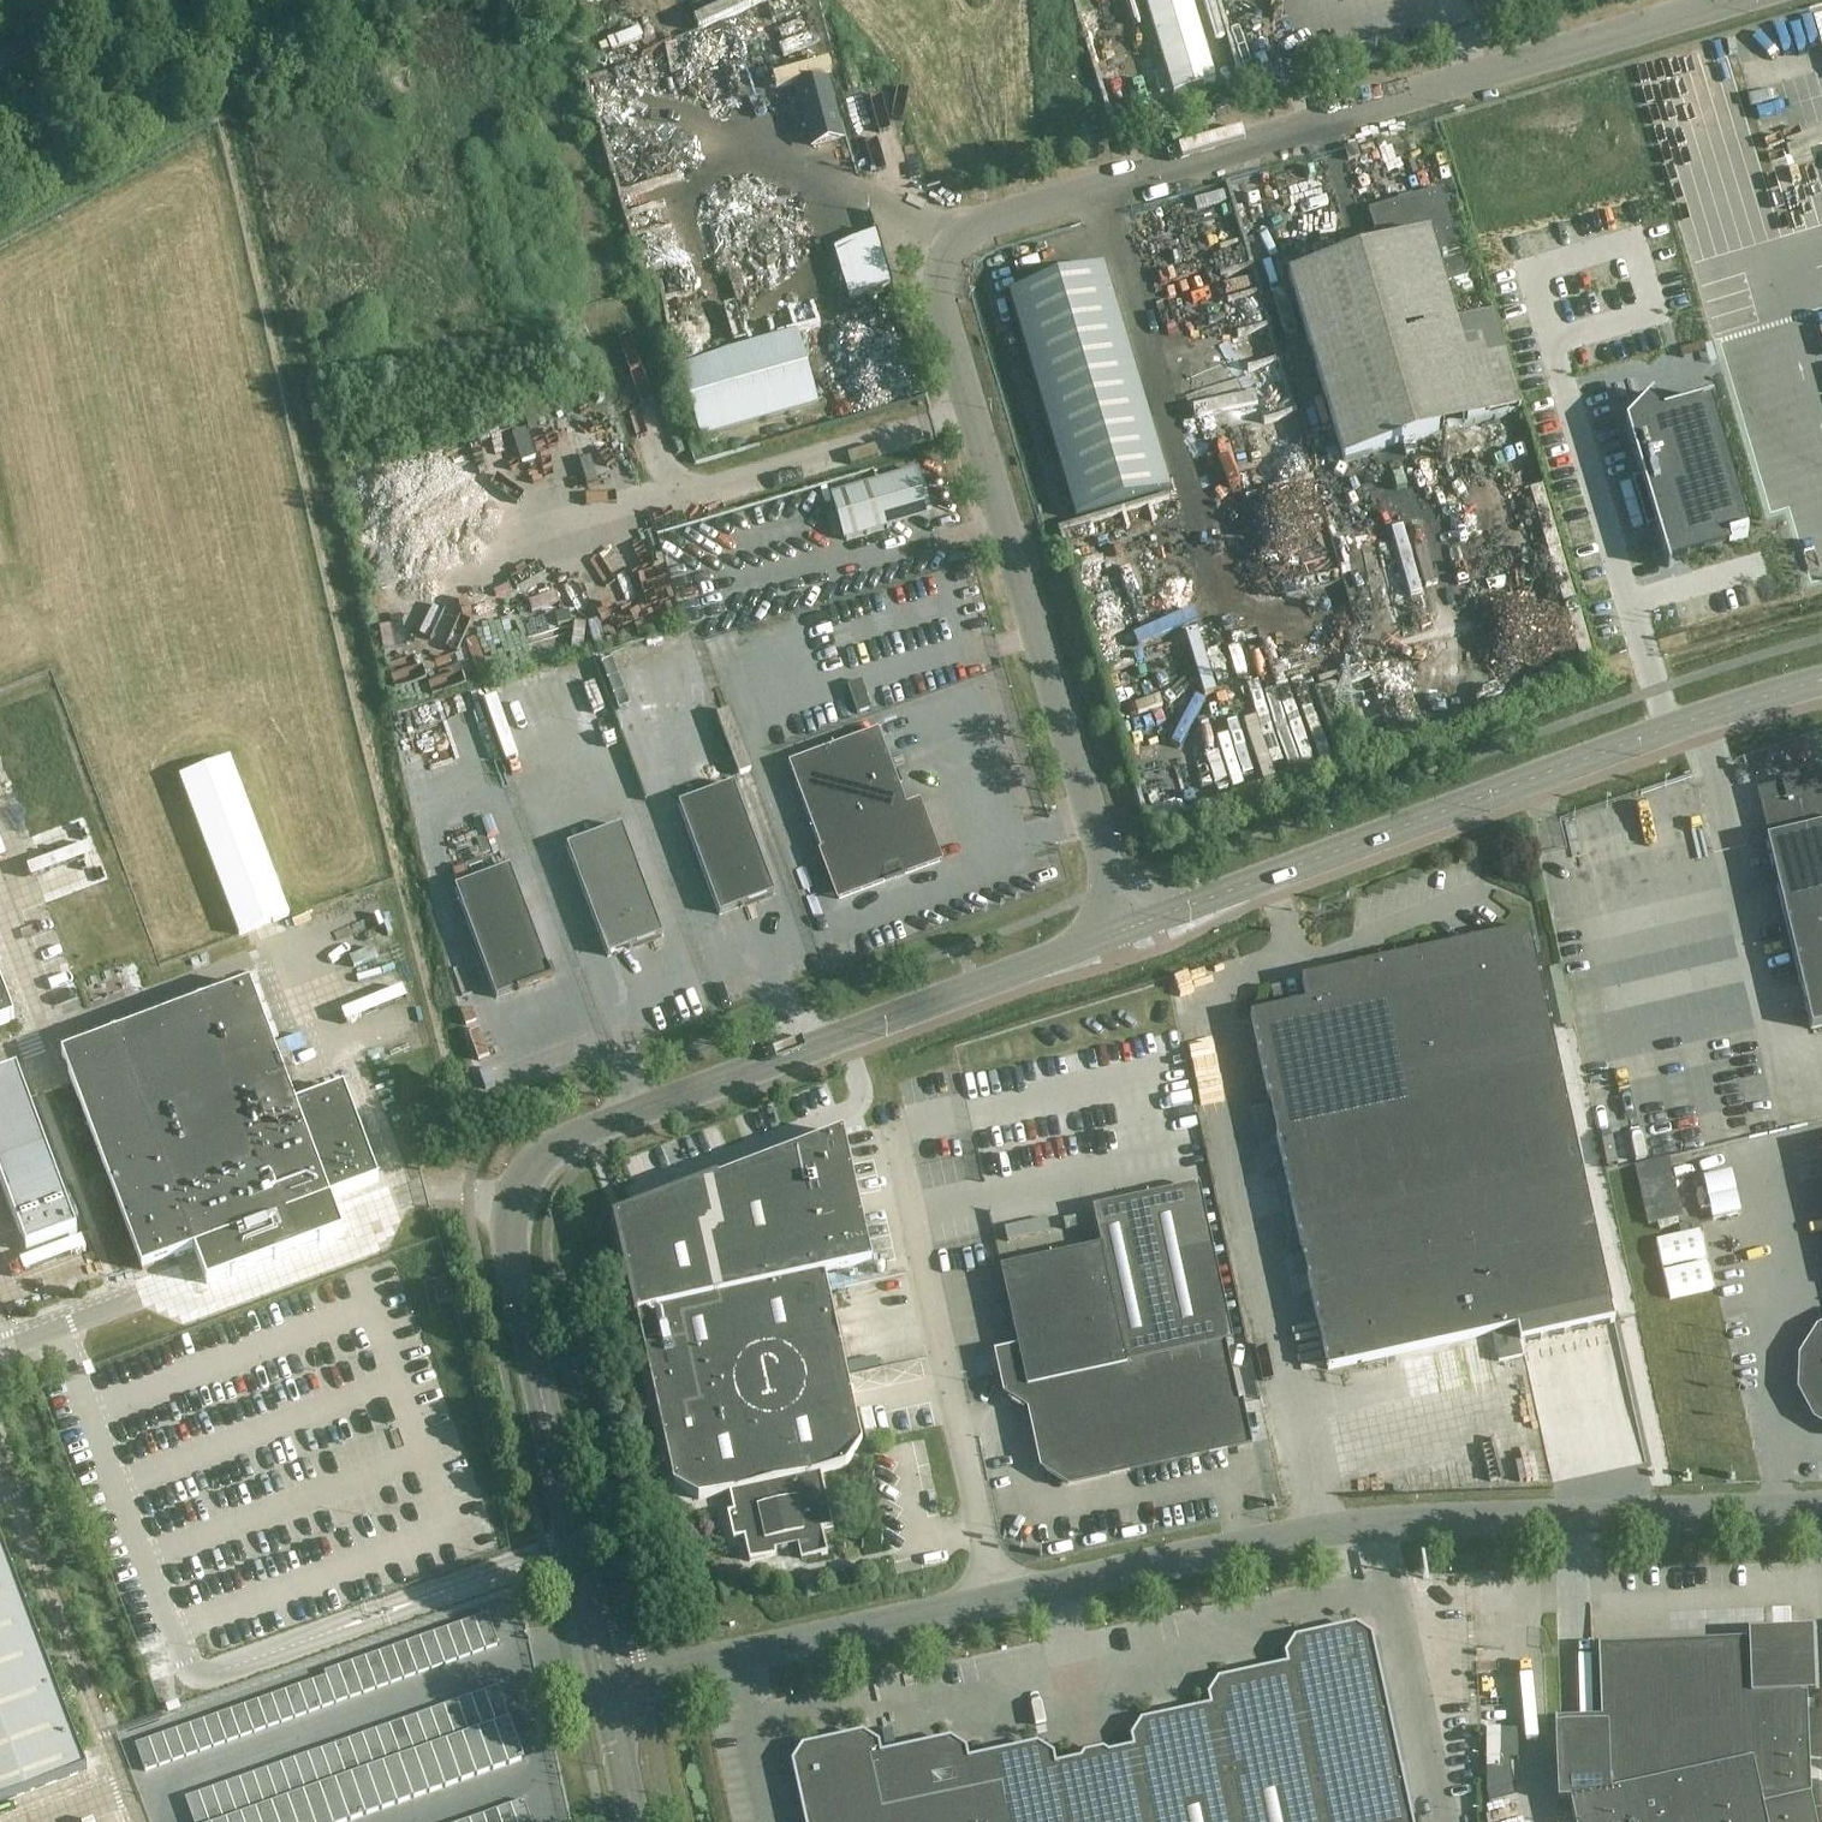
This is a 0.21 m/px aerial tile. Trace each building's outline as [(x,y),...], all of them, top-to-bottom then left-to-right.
[(1215,83),(1190,0),(1145,0),(1173,95),(1215,83)] [(812,146),(841,139),(826,82),(797,90),(812,146)] [(1384,161),(1401,155),(1392,129),(1375,135),(1384,161)] [(1359,158),(1356,146),(1343,149),(1347,161),(1359,158)] [(1184,201),(1195,230),(1224,218),(1213,190),(1184,201)] [(1369,213),(1380,251),(1288,278),(1343,464),(1520,411),(1493,318),(1457,329),(1444,285),(1466,278),(1440,191),(1369,213)] [(512,223),(520,214),(503,200),(496,209),(512,223)] [(752,258),(807,236),(793,202),(738,224),(752,258)] [(1009,295),(1063,478),(1075,520),(1170,491),(1166,478),(1115,304),(1117,303),(1114,291),(1111,292),(1104,267),(1009,295)] [(811,304),(810,274),(764,276),(765,306),(811,304)] [(679,367),(699,439),(817,405),(797,334),(679,367)] [(845,399),(881,386),(867,349),(831,362),(845,399)] [(564,444),(597,422),(586,404),(552,426),(564,444)] [(1654,404),(1627,432),(1643,486),(1636,488),(1636,487),(1634,487),(1649,538),(1651,537),(1650,535),(1658,533),(1670,575),(1670,576),(1672,576),(1669,567),(1688,561),(1689,567),(1690,566),(1689,561),(1730,548),(1731,550),(1749,545),(1748,541),(1744,542),(1705,411),(1714,408),(1714,407),(1665,421),(1652,409),(1655,405),(1654,404)] [(584,461),(602,462),(604,446),(585,444),(584,461)] [(832,495),(846,541),(892,528),(890,523),(928,512),(916,470),(832,495)] [(419,478),(428,508),(443,503),(433,473),(419,478)] [(601,526),(580,531),(585,552),(573,555),(575,565),(608,557),(601,526)] [(621,595),(650,583),(627,528),(604,537),(614,564),(562,585),(583,635),(630,615),(621,595)] [(399,563),(461,548),(457,531),(394,546),(399,563)] [(370,608),(420,598),(416,579),(407,581),(405,571),(364,580),(370,608)] [(653,591),(641,597),(653,619),(665,612),(653,591)] [(523,665),(544,663),(542,645),(558,643),(553,594),(516,598),(523,665)] [(496,608),(504,637),(518,633),(509,604),(496,608)] [(413,641),(412,664),(429,664),(429,641),(413,641)] [(788,764),(839,899),(940,862),(919,805),(908,809),(887,753),(878,730),(788,764)] [(1776,840),(1777,845),(1767,848),(1813,1037),(1821,1035),(1821,798),(1819,786),(1820,786),(1819,779),(1798,784),(1797,780),(1783,783),(1784,787),(1763,792),(1765,799),(1766,799),(1776,840)] [(774,895),(733,784),(678,805),(720,915),(774,895)] [(663,936),(622,826),(566,847),(608,957),(663,936)] [(18,842),(2,847),(7,868),(24,864),(18,842)] [(510,868),(455,888),(496,998),(551,978),(510,868)] [(1250,1016),(1328,1371),(1492,1334),(1498,1363),(1524,1357),(1517,1329),(1612,1308),(1530,934),(1524,931),(1307,979),(1303,985),(1307,1003),(1250,1016)] [(276,984),(301,1060),(354,1042),(329,967),(276,984)] [(13,1019),(0,983),(0,1024),(13,1019)] [(344,1089),(295,1107),(250,985),(62,1056),(143,1270),(330,1200),(379,1181),(344,1089)] [(1283,986),(1270,989),(1273,1001),(1286,999),(1283,986)] [(0,1079),(0,1180),(27,1252),(77,1233),(17,1072),(0,1079)] [(777,1557),(775,1549),(776,1542),(776,1540),(793,1536),(793,1538),(798,1545),(802,1560),(828,1555),(823,1530),(834,1527),(822,1475),(846,1469),(862,1444),(826,1276),(872,1266),(843,1133),(616,1221),(674,1484),(699,1501),(730,1494),(734,1511),(728,1514),(733,1540),(744,1538),(750,1563),(777,1557)] [(1725,1139),(1698,1142),(1700,1158),(1727,1155),(1725,1139)] [(1646,1197),(1672,1190),(1667,1172),(1641,1180),(1646,1197)] [(1696,1191),(1700,1210),(1709,1208),(1711,1219),(1739,1213),(1731,1173),(1703,1178),(1705,1189),(1696,1191)] [(0,1235),(0,1251),(13,1291),(28,1286),(10,1231),(0,1235)] [(1127,1366),(1101,1248),(1001,1269),(1018,1349),(999,1353),(1007,1393),(1032,1408),(1045,1468),(1068,1483),(1247,1444),(1225,1345),(1127,1366)] [(455,1303),(453,1293),(451,1287),(433,1290),(437,1307),(455,1303)] [(1818,1330),(1800,1358),(1799,1390),(1814,1419),(1821,1423),(1821,1328),(1818,1330)] [(88,1770),(0,1537),(0,1804),(88,1770)] [(487,1614),(473,1619),(485,1651),(499,1646),(487,1614)] [(473,1619),(460,1624),(471,1656),(485,1651),(473,1619)] [(460,1624),(446,1629),(458,1660),(471,1656),(460,1624)] [(1372,1637),(1357,1627),(1296,1640),(1286,1655),(1289,1666),(1219,1681),(1209,1697),(1211,1707),(1142,1722),(1132,1738),(1134,1749),(1108,1755),(1104,1761),(1088,1764),(1082,1760),(1055,1766),(1052,1755),(1038,1745),(967,1761),(965,1749),(950,1740),(880,1755),(878,1744),(863,1735),(803,1748),(793,1763),(806,1821),(1413,1821),(1372,1637)] [(446,1629),(433,1634),(444,1665),(458,1660),(446,1629)] [(1760,1800),(1804,1790),(1800,1694),(1814,1694),(1812,1630),(1748,1633),(1748,1647),(1604,1653),(1607,1726),(1555,1728),(1558,1801),(1570,1801),(1574,1821),(1765,1821),(1760,1800)] [(433,1634),(419,1638),(430,1670),(444,1665),(433,1634)] [(419,1638),(405,1643),(417,1675),(430,1670),(419,1638)] [(405,1643),(392,1648),(403,1680),(417,1675),(405,1643)] [(392,1648),(378,1653),(389,1685),(403,1680),(392,1648)] [(378,1653),(365,1658),(376,1690),(389,1685),(378,1653)] [(365,1658),(351,1663),(362,1694),(376,1690),(365,1658)] [(351,1663),(337,1668),(349,1699),(362,1694),(351,1663)] [(337,1668),(324,1672),(325,1677),(335,1704),(349,1699),(337,1668)] [(325,1677),(312,1682),(321,1709),(335,1704),(325,1677)] [(312,1682),(298,1687),(308,1714),(321,1709),(312,1682)] [(298,1687),(285,1692),(294,1719),(308,1714),(298,1687)] [(498,1687),(484,1692),(496,1724),(509,1719),(498,1687)] [(285,1692),(271,1696),(281,1724),(294,1719),(285,1692)] [(484,1692),(471,1697),(482,1728),(493,1724),(496,1724),(484,1692)] [(271,1696),(257,1701),(267,1728),(281,1724),(271,1696)] [(471,1697),(457,1702),(468,1733),(477,1730),(482,1728),(471,1697)] [(257,1701),(244,1706),(253,1733),(267,1728),(257,1701)] [(457,1702),(443,1706),(455,1738),(462,1736),(468,1733),(457,1702)] [(244,1706),(230,1711),(240,1738),(253,1733),(244,1706)] [(443,1706),(430,1711),(441,1743),(446,1741),(455,1738),(443,1706)] [(230,1711),(216,1716),(226,1743),(240,1738),(230,1711)] [(430,1711),(416,1716),(427,1748),(430,1747),(441,1743),(430,1711)] [(216,1716),(203,1721),(213,1748),(226,1743),(216,1716)] [(416,1716),(403,1721),(414,1753),(427,1748),(416,1716)] [(496,1724),(493,1724),(508,1765),(524,1760),(509,1719),(496,1724)] [(203,1721),(189,1726),(199,1753),(213,1748),(203,1721)] [(403,1721),(389,1726),(400,1758),(414,1753),(403,1721)] [(482,1728),(477,1730),(492,1771),(508,1765),(493,1724),(482,1728)] [(189,1726),(176,1730),(185,1757),(199,1753),(189,1726)] [(389,1726),(375,1731),(387,1762),(398,1758),(400,1758),(389,1726)] [(176,1730),(162,1735),(172,1762),(185,1757),(176,1730)] [(468,1733),(462,1736),(476,1777),(492,1771),(477,1730),(468,1733)] [(375,1731),(362,1735),(373,1767),(382,1764),(387,1762),(375,1731)] [(162,1735),(148,1740),(158,1767),(172,1762),(162,1735)] [(362,1735),(348,1740),(359,1772),(366,1770),(373,1767),(362,1735)] [(455,1738),(446,1741),(460,1782),(476,1777),(462,1736),(455,1738)] [(148,1740),(135,1745),(145,1772),(158,1767),(148,1740)] [(348,1740),(334,1745),(346,1777),(350,1775),(359,1772),(348,1740)] [(441,1743),(430,1747),(444,1788),(460,1782),(446,1741),(441,1743)] [(334,1745),(321,1750),(332,1782),(334,1781),(346,1777),(334,1745)] [(427,1748),(414,1753),(428,1793),(444,1788),(430,1747),(427,1748)] [(321,1750),(307,1755),(318,1787),(319,1787),(332,1782),(321,1750)] [(400,1758),(398,1758),(412,1799),(428,1793),(414,1753),(400,1758)] [(307,1755),(294,1760),(305,1791),(318,1787),(307,1755)] [(387,1762),(382,1764),(397,1805),(412,1799),(398,1758),(387,1762)] [(294,1760),(280,1765),(291,1796),(303,1792),(305,1791),(294,1760)] [(373,1767),(366,1770),(381,1810),(397,1805),(382,1764),(373,1767)] [(280,1765),(266,1769),(278,1801),(287,1798),(291,1796),(280,1765)] [(266,1769),(253,1774),(264,1806),(271,1804),(278,1801),(266,1769)] [(359,1772),(350,1775),(365,1816),(381,1810),(366,1770),(359,1772)] [(253,1774),(239,1779),(250,1811),(255,1809),(264,1806),(253,1774)] [(346,1777),(334,1781),(349,1821),(365,1816),(350,1775),(346,1777)] [(239,1779),(225,1784),(237,1816),(240,1814),(250,1811),(239,1779)] [(319,1787),(331,1821),(348,1821),(349,1821),(334,1781),(332,1782),(319,1787)] [(225,1784),(212,1789),(223,1821),(225,1820),(237,1816),(225,1784)] [(303,1792),(313,1821),(331,1821),(319,1787),(318,1787),(305,1791),(303,1792)] [(198,1794),(208,1821),(219,1821),(223,1821),(212,1789),(198,1794)] [(287,1798),(295,1821),(313,1821),(303,1792),(291,1796),(287,1798)] [(185,1799),(193,1821),(208,1821),(198,1794),(185,1799)] [(271,1804),(277,1821),(295,1821),(287,1798),(278,1801),(271,1804)] [(510,1805),(515,1821),(531,1821),(523,1801),(510,1805)] [(255,1809),(259,1821),(277,1821),(271,1804),(264,1806),(255,1809)] [(496,1810),(500,1821),(515,1821),(510,1805),(496,1810)] [(240,1814),(243,1821),(259,1821),(255,1809),(250,1811),(240,1814)] [(482,1815),(485,1821),(500,1821),(496,1810),(482,1815)]
